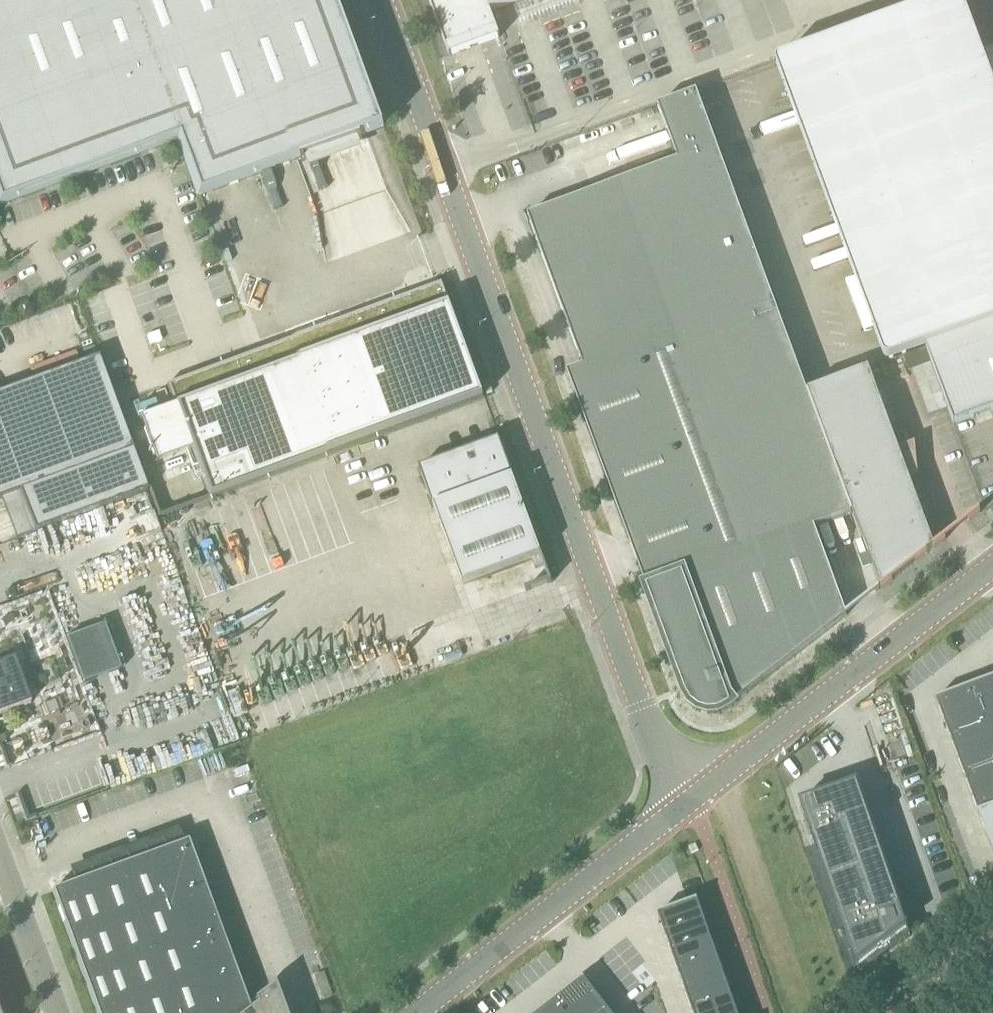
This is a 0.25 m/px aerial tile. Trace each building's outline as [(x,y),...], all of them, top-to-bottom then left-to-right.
[(385,128),(338,0),(0,0),(0,206),(177,141),(197,197),(302,159),(302,161),(306,160),(305,158),(359,138),(359,140),(363,139),(362,137),(385,128)] [(450,57),(471,49),(500,38),(490,11),(522,0),(429,0),(450,57)] [(777,66),(777,68),(884,358),(885,359),(886,361),(887,361),(889,362),(891,362),(903,357),(926,349),(992,324),(992,85),(967,15),(962,0),(946,0),(780,61),(779,62),(778,63),(778,65),(777,66)] [(568,373),(637,561),(683,687),(682,687),(685,696),(686,696),(692,705),(700,711),(709,714),(719,713),(728,708),(729,709),(736,703),(736,702),(847,616),(814,527),(851,513),(805,393),(807,392),(699,92),(659,107),(679,162),(529,217),(584,367),(568,373)] [(442,285),(167,386),(209,499),(484,398),(442,285)] [(926,349),(932,364),(954,425),(992,411),(992,324),(926,349)] [(926,349),(903,357),(909,372),(932,364),(926,349)] [(18,494),(33,534),(147,492),(132,452),(98,358),(0,394),(0,501),(18,494)] [(869,370),(807,392),(805,393),(851,513),(880,591),(935,548),(909,479),(918,475),(915,444),(898,450),(869,370)] [(160,404),(169,401),(165,390),(156,393),(160,404)] [(540,556),(540,557),(549,581),(525,590),(526,592),(552,583),(499,439),(419,469),(463,584),(540,556)] [(104,625),(66,639),(83,684),(120,670),(104,625)] [(30,703),(28,699),(25,700),(22,691),(23,691),(21,686),(20,686),(17,678),(18,677),(16,672),(15,673),(12,664),(15,663),(14,658),(0,663),(0,715),(30,703)] [(982,706),(992,702),(992,679),(987,682),(987,681),(975,685),(982,706)] [(937,702),(944,720),(982,706),(975,685),(962,690),(963,691),(938,700),(937,699),(935,700),(936,702),(937,702)] [(982,706),(989,725),(992,723),(992,702),(982,706)] [(989,725),(982,706),(944,720),(951,739),(989,725)] [(951,739),(958,758),(992,745),(992,734),(989,725),(951,739)] [(965,776),(992,766),(992,745),(958,758),(965,776)] [(972,795),(992,787),(992,766),(965,776),(972,795)] [(910,937),(857,783),(801,803),(860,975),(910,937)] [(972,795),(979,813),(978,813),(978,814),(992,809),(992,787),(972,795)] [(992,830),(992,809),(978,814),(979,815),(980,815),(986,833),(992,830)] [(52,892),(52,893),(96,1012),(283,1012),(274,987),(254,1002),(255,1008),(250,1012),(187,842),(52,892)] [(665,912),(658,915),(665,934),(705,920),(698,900),(691,903),(690,902),(688,903),(689,904),(667,911),(666,910),(665,911),(665,912)] [(705,920),(665,934),(672,953),(711,939),(705,920)] [(711,939),(672,953),(678,972),(718,958),(711,939)] [(718,958),(678,972),(685,991),(725,977),(718,958)] [(725,977),(685,991),(692,1010),(731,996),(725,977)] [(551,1004),(559,1012),(573,1012),(597,995),(584,979),(578,983),(577,982),(576,984),(577,984),(558,999),(557,998),(556,999),(556,1000),(551,1004)] [(573,1012),(606,1012),(609,1011),(597,995),(573,1012)] [(692,1010),(693,1012),(738,1012),(731,996),(692,1010)] [(551,1004),(546,1008),(546,1007),(544,1008),(545,1009),(539,1012),(559,1012),(551,1004)]
